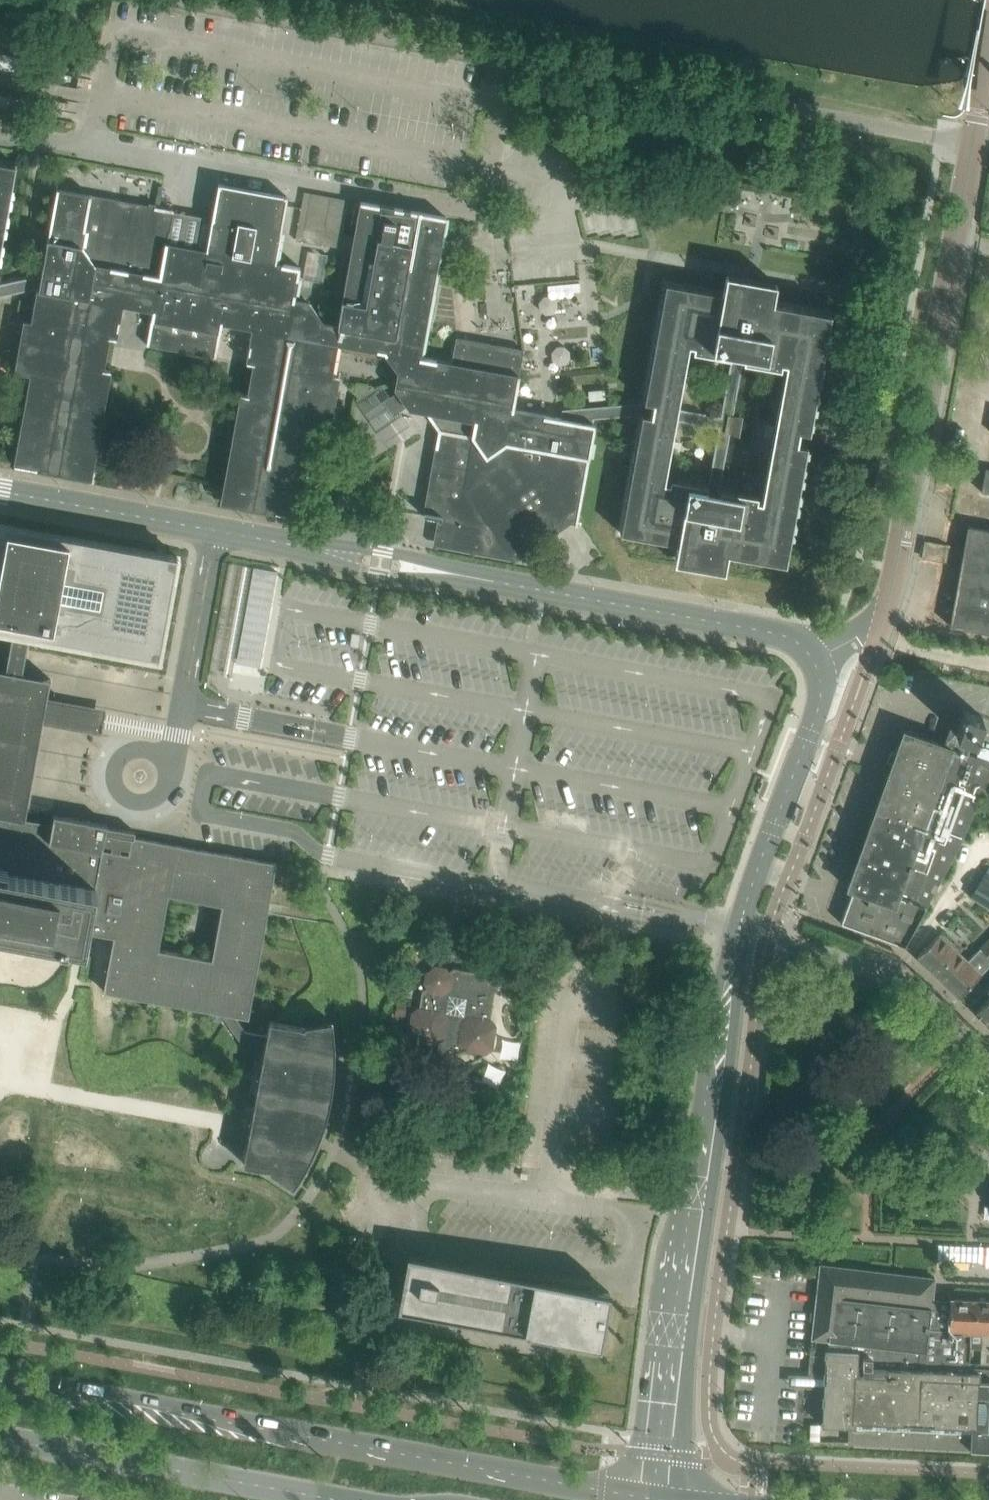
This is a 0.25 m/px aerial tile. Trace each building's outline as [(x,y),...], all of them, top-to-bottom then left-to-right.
[(0,65),(25,69),(28,54),(0,50),(0,67),(0,65)] [(20,107),(22,94),(0,91),(0,104),(20,107)] [(16,164),(0,162),(0,251),(16,164)] [(277,263),(289,197),(219,184),(207,250),(167,243),(173,210),(57,189),(41,275),(0,284),(0,295),(34,287),(38,288),(23,372),(31,374),(14,465),(63,474),(66,457),(94,462),(111,369),(103,368),(109,337),(116,338),(122,304),(153,310),(147,344),(253,363),(248,394),(241,393),(224,486),(251,491),(248,507),(297,516),(314,425),(322,427),(337,343),(384,352),(398,372),(395,388),(409,408),(426,411),(439,430),(423,515),(437,517),(439,520),(437,533),(463,537),(466,521),(507,528),(517,543),(562,513),(577,515),(575,524),(577,525),(595,424),(592,423),(593,418),(642,414),(621,532),(677,543),(674,562),(725,571),(728,552),(785,562),(806,444),(797,442),(800,430),(809,431),(830,312),(773,302),(777,283),(726,274),(723,293),(666,283),(644,401),(562,408),(560,418),(513,409),(513,408),(514,408),(520,375),(519,374),(523,349),(456,337),(452,363),(420,357),(445,217),(361,201),(338,325),(323,322),(310,303),(294,300),(300,267),(277,263)] [(350,199),(304,191),(295,239),(341,248),(350,199)] [(85,946),(88,931),(113,935),(103,990),(213,1010),(213,1014),(215,1018),(219,1018),(223,1016),(239,1041),(265,1045),(267,1036),(245,1032),(235,1016),(235,1014),(248,1017),(277,862),(133,836),(134,832),(135,833),(135,831),(107,826),(106,826),(107,824),(54,814),(52,823),(25,818),(43,720),(45,720),(47,720),(49,719),(50,718),(52,717),(53,715),(54,714),(54,712),(55,710),(54,708),(54,706),(53,705),(52,703),(50,702),(48,701),(47,701),(51,678),(22,673),(29,633),(159,657),(177,556),(165,553),(156,552),(0,523),(0,628),(13,630),(5,670),(0,669),(0,931),(85,946)] [(988,631),(988,527),(981,525),(965,627),(988,631)] [(255,567),(238,663),(262,668),(279,572),(255,567)] [(840,922),(905,945),(963,838),(988,774),(988,761),(967,753),(973,738),(974,738),(982,716),(963,709),(958,724),(952,722),(944,744),(903,730),(881,793),(875,791),(870,805),(876,807),(847,887),(852,889),(840,922)] [(971,894),(988,904),(988,865),(971,894)] [(959,997),(988,967),(988,937),(967,960),(939,933),(916,957),(959,997)] [(409,1033),(413,1040),(435,1043),(436,1045),(435,1045),(447,1061),(463,1050),(462,1049),(464,1048),(485,1051),(491,1047),(495,1026),(490,1019),(497,974),(454,967),(448,972),(445,968),(435,966),(427,972),(425,982),(428,986),(422,990),(419,1007),(412,1012),(409,1033)] [(509,984),(507,995),(517,997),(519,986),(509,984)] [(988,1026),(988,997),(974,1012),(988,1026)] [(397,1001),(395,1015),(405,1017),(407,1003),(397,1001)] [(245,1158),(244,1163),(249,1164),(249,1165),(270,1169),(270,1171),(293,1187),(299,1177),(302,1173),(304,1169),(307,1164),(310,1159),(313,1153),(315,1148),(317,1143),(319,1138),(321,1133),(322,1129),(324,1124),(326,1119),(327,1114),(328,1108),(330,1103),(331,1097),(332,1092),(333,1086),(333,1081),(334,1075),(334,1070),(335,1064),(335,1060),(335,1055),(335,1049),(334,1043),(334,1036),(333,1029),(332,1021),(305,1025),(304,1027),(269,1020),(267,1036),(265,1045),(244,1158),(245,1158)] [(609,1291),(596,1289),(598,1279),(454,1262),(410,1254),(400,1309),(600,1345),(608,1305),(607,1304),(609,1291)] [(973,1330),(949,1329),(950,1299),(932,1298),(935,1277),(929,1276),(927,1276),(901,1273),(899,1273),(824,1264),(821,1264),(820,1263),(812,1337),(816,1338),(815,1349),(811,1349),(806,1386),(826,1387),(826,1398),(823,1397),(822,1399),(826,1399),(825,1410),(823,1410),(823,1411),(825,1411),(825,1422),(821,1422),(821,1424),(853,1425),(852,1441),(848,1441),(848,1442),(988,1449),(988,1367),(971,1366),(973,1330)] [(785,1267),(784,1280),(793,1281),(794,1268),(785,1267)] [(949,1329),(973,1330),(975,1299),(950,1298),(950,1299),(949,1329)] [(972,1346),(982,1346),(982,1362),(988,1362),(988,1300),(975,1299),(973,1330),(972,1346)]
